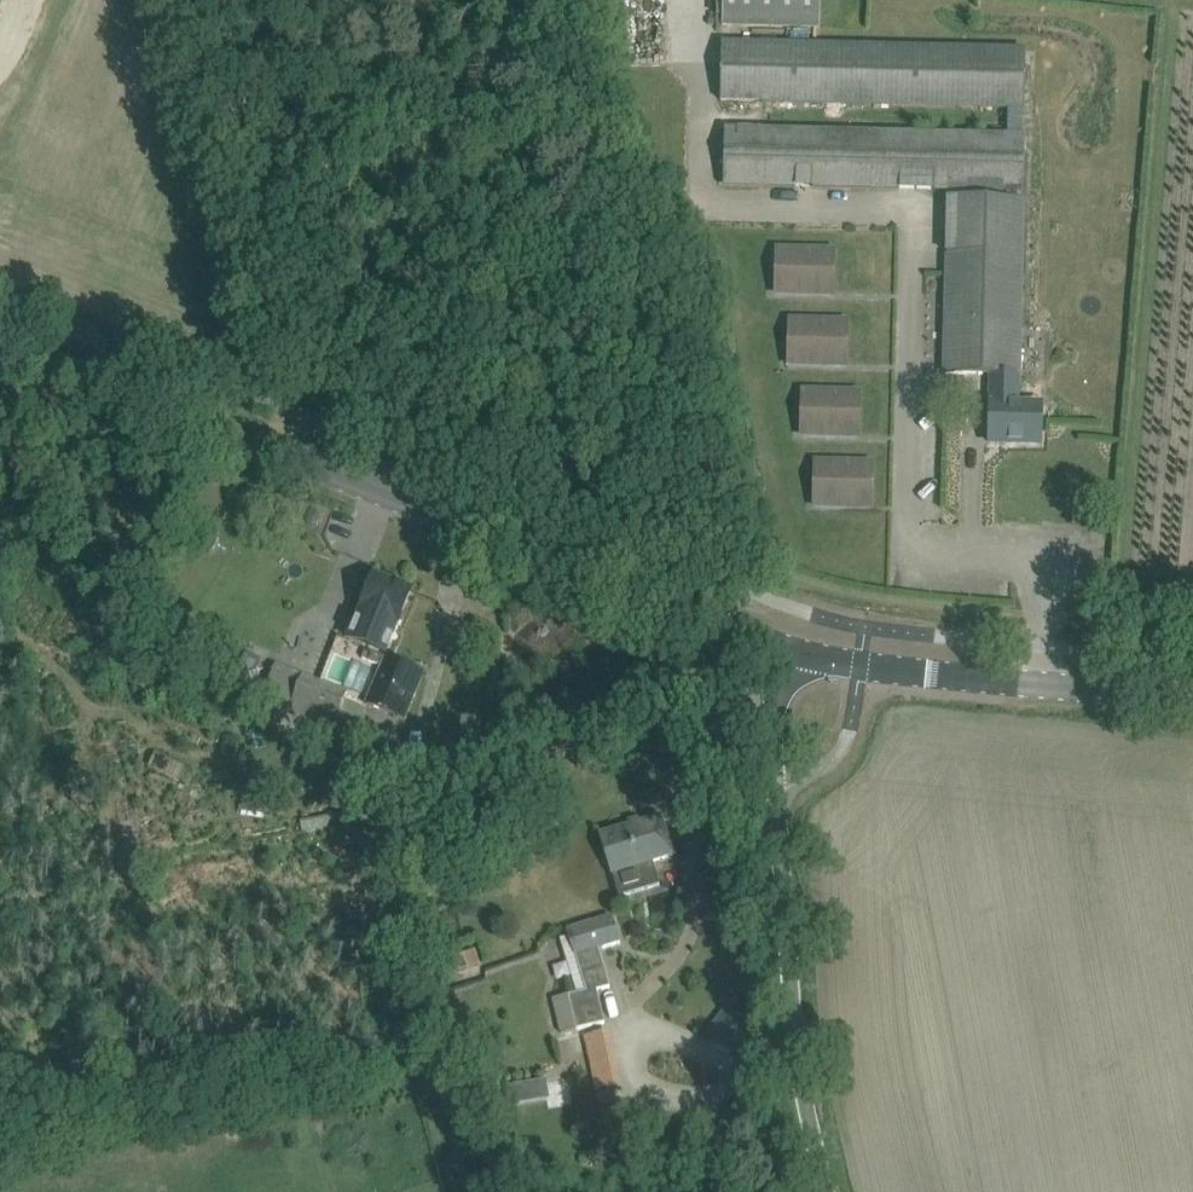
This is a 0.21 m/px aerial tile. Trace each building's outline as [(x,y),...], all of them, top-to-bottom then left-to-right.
[(821,0),(722,0),(722,27),(820,29),(821,0)] [(722,43),(720,102),(738,103),(1008,110),(1007,135),(737,129),(725,128),(725,132),(723,187),(1005,194),(1005,200),(950,199),(946,375),(992,376),(991,406),(990,445),(1041,446),(1042,407),(1017,407),(1018,377),(1019,377),(1023,201),(1027,50),(722,43)] [(787,293),(832,294),(833,252),(781,251),(781,273),(788,273),(787,293)] [(800,364),(845,365),(846,323),(794,321),(793,344),(801,344),(800,364)] [(813,435),(857,436),(859,394),(807,392),(806,415),(814,415),(813,435)] [(826,486),(826,505),(870,506),(871,464),(820,463),(819,485),(826,486)] [(375,576),(351,637),(388,651),(411,591),(375,576)] [(1113,605),(1116,586),(1101,585),(1099,603),(1113,605)] [(404,717),(413,695),(422,673),(373,654),(364,650),(361,658),(370,662),(383,667),(369,703),(404,717)] [(322,686),(299,676),(289,700),(311,709),(322,686)] [(333,719),(343,695),(322,686),(311,709),(333,719)] [(661,817),(600,835),(612,874),(619,897),(660,885),(653,862),(673,855),(661,817)] [(565,1034),(575,1031),(605,1023),(596,991),(610,987),(599,948),(619,942),(612,916),(565,929),(567,936),(559,938),(576,993),(557,998),(565,1034)] [(455,975),(480,966),(475,949),(450,957),(455,975)] [(732,1049),(750,1026),(725,1007),(708,1030),(732,1049)] [(614,1030),(588,1036),(600,1091),(627,1085),(614,1030)]
